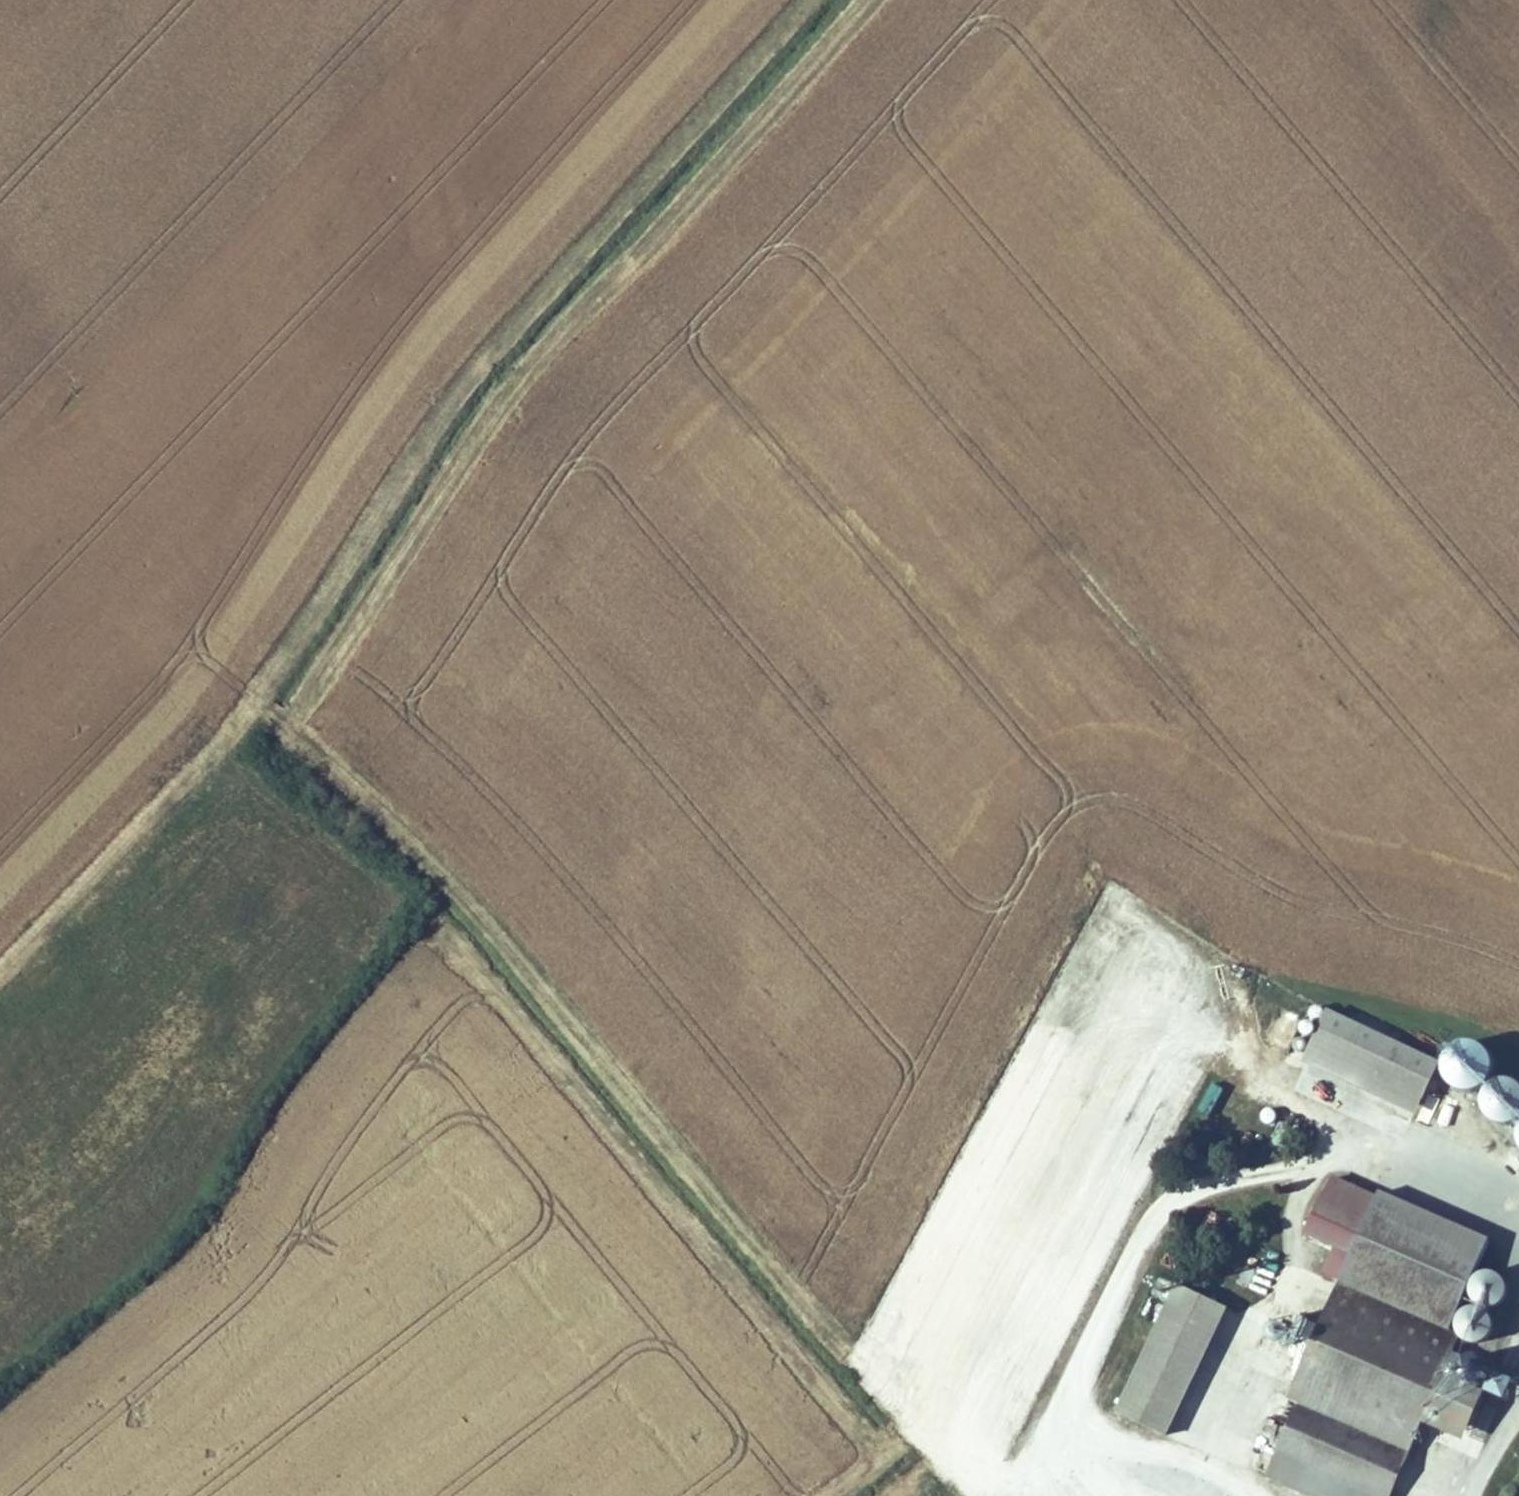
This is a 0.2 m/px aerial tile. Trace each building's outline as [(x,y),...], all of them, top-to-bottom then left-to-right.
[(1415,1112),(1439,1062),(1329,1011),(1306,1061),(1415,1112)] [(1492,1077),(1494,1068),(1493,1059),(1488,1051),(1481,1046),(1475,1043),(1469,1043),(1460,1045),(1452,1050),(1447,1058),(1445,1067),(1447,1076),(1451,1084),(1458,1089),(1467,1092),(1476,1091),(1482,1089),(1487,1085),(1492,1077)] [(1517,1083),(1512,1081),(1507,1081),(1498,1082),(1491,1087),(1487,1094),(1485,1102),(1485,1107),(1487,1113),(1492,1119),(1499,1124),(1507,1125),(1515,1124),(1518,1121),(1518,1084),(1517,1083)] [(1418,1121),(1441,1130),(1452,1103),(1428,1094),(1418,1121)] [(1452,1355),(1460,1336),(1451,1330),(1490,1241),(1359,1183),(1357,1188),(1332,1179),(1306,1232),(1353,1253),(1289,1399),(1299,1404),(1268,1476),(1281,1482),(1291,1459),(1305,1465),(1295,1488),(1313,1495),(1390,1495),(1423,1421),(1452,1355)] [(1506,1296),(1507,1290),(1506,1283),(1502,1278),(1497,1274),(1490,1272),(1483,1273),(1478,1277),(1475,1280),(1473,1284),(1472,1291),(1473,1297),(1477,1303),(1482,1307),(1489,1308),(1495,1307),(1499,1305),(1503,1302),(1506,1296)] [(1166,1435),(1227,1308),(1178,1285),(1118,1412),(1166,1435)] [(1493,1329),(1493,1322),(1491,1316),(1486,1311),(1480,1309),(1474,1308),(1465,1311),(1461,1316),(1458,1322),(1458,1329),(1461,1335),(1465,1340),(1473,1343),(1480,1343),(1486,1340),(1491,1335),(1493,1329)] [(1464,1439),(1485,1392),(1469,1384),(1465,1381),(1462,1376),(1462,1371),(1463,1365),(1466,1361),(1452,1355),(1423,1421),(1464,1439)] [(1142,1477),(1115,1446),(1070,1486),(1079,1495),(1104,1495),(1094,1485),(1111,1470),(1128,1489),(1142,1477)] [(1295,1488),(1305,1465),(1291,1459),(1281,1482),(1295,1488)]
